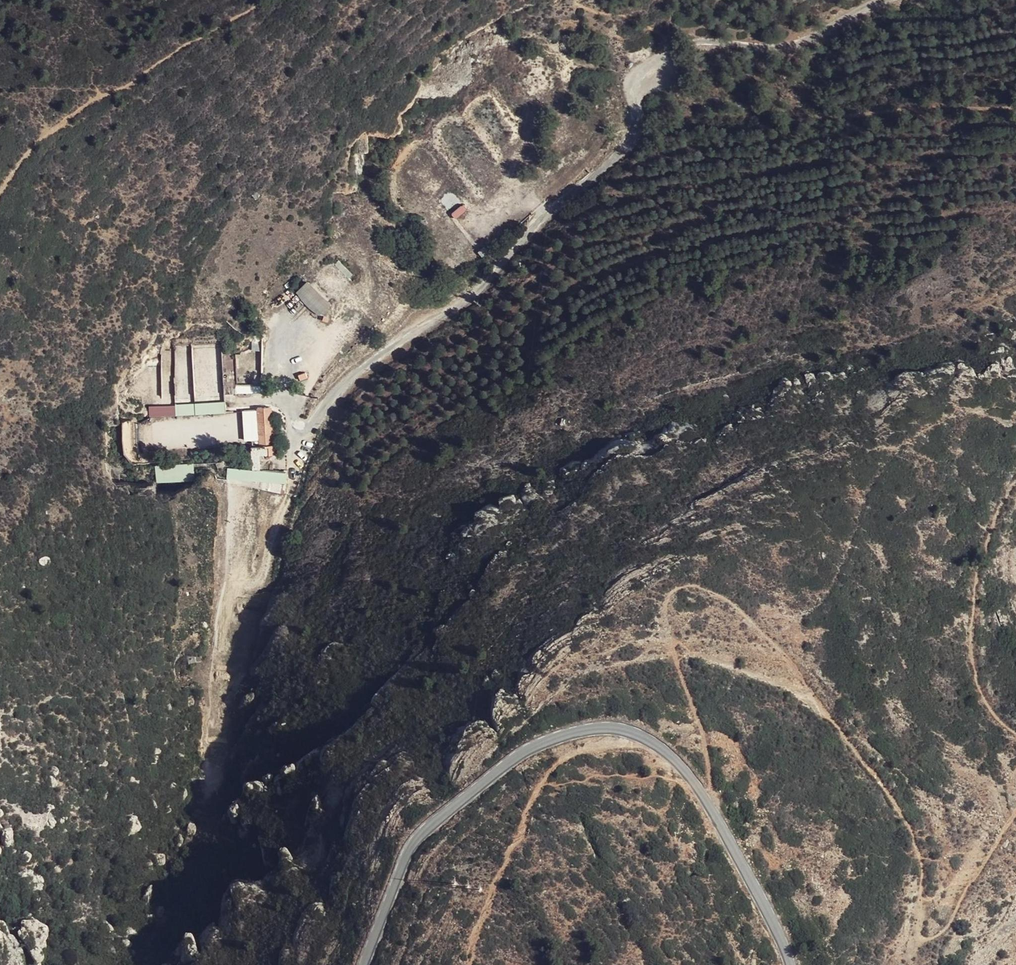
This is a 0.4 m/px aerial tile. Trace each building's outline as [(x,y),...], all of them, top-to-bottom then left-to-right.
[(456,219),(467,210),(462,205),(451,214),(456,219)] [(329,301),(308,282),(298,293),(319,313),(329,301)] [(176,346),(178,372),(200,370),(200,379),(197,379),(198,397),(224,395),(219,342),(176,346)] [(251,346),(238,346),(238,368),(246,368),(246,370),(262,370),(262,344),(251,344),(251,346)] [(235,393),(262,393),(262,385),(235,385),(235,393)] [(225,414),(225,402),(175,405),(176,416),(225,414)] [(175,417),(174,406),(149,407),(149,417),(175,417)] [(271,407),(258,408),(259,445),(272,445),(271,407)] [(258,441),(256,409),(242,410),(244,442),(258,441)] [(194,481),(193,464),(155,466),(156,483),(194,481)] [(283,473),(227,468),(226,480),(282,485),(283,473)]
